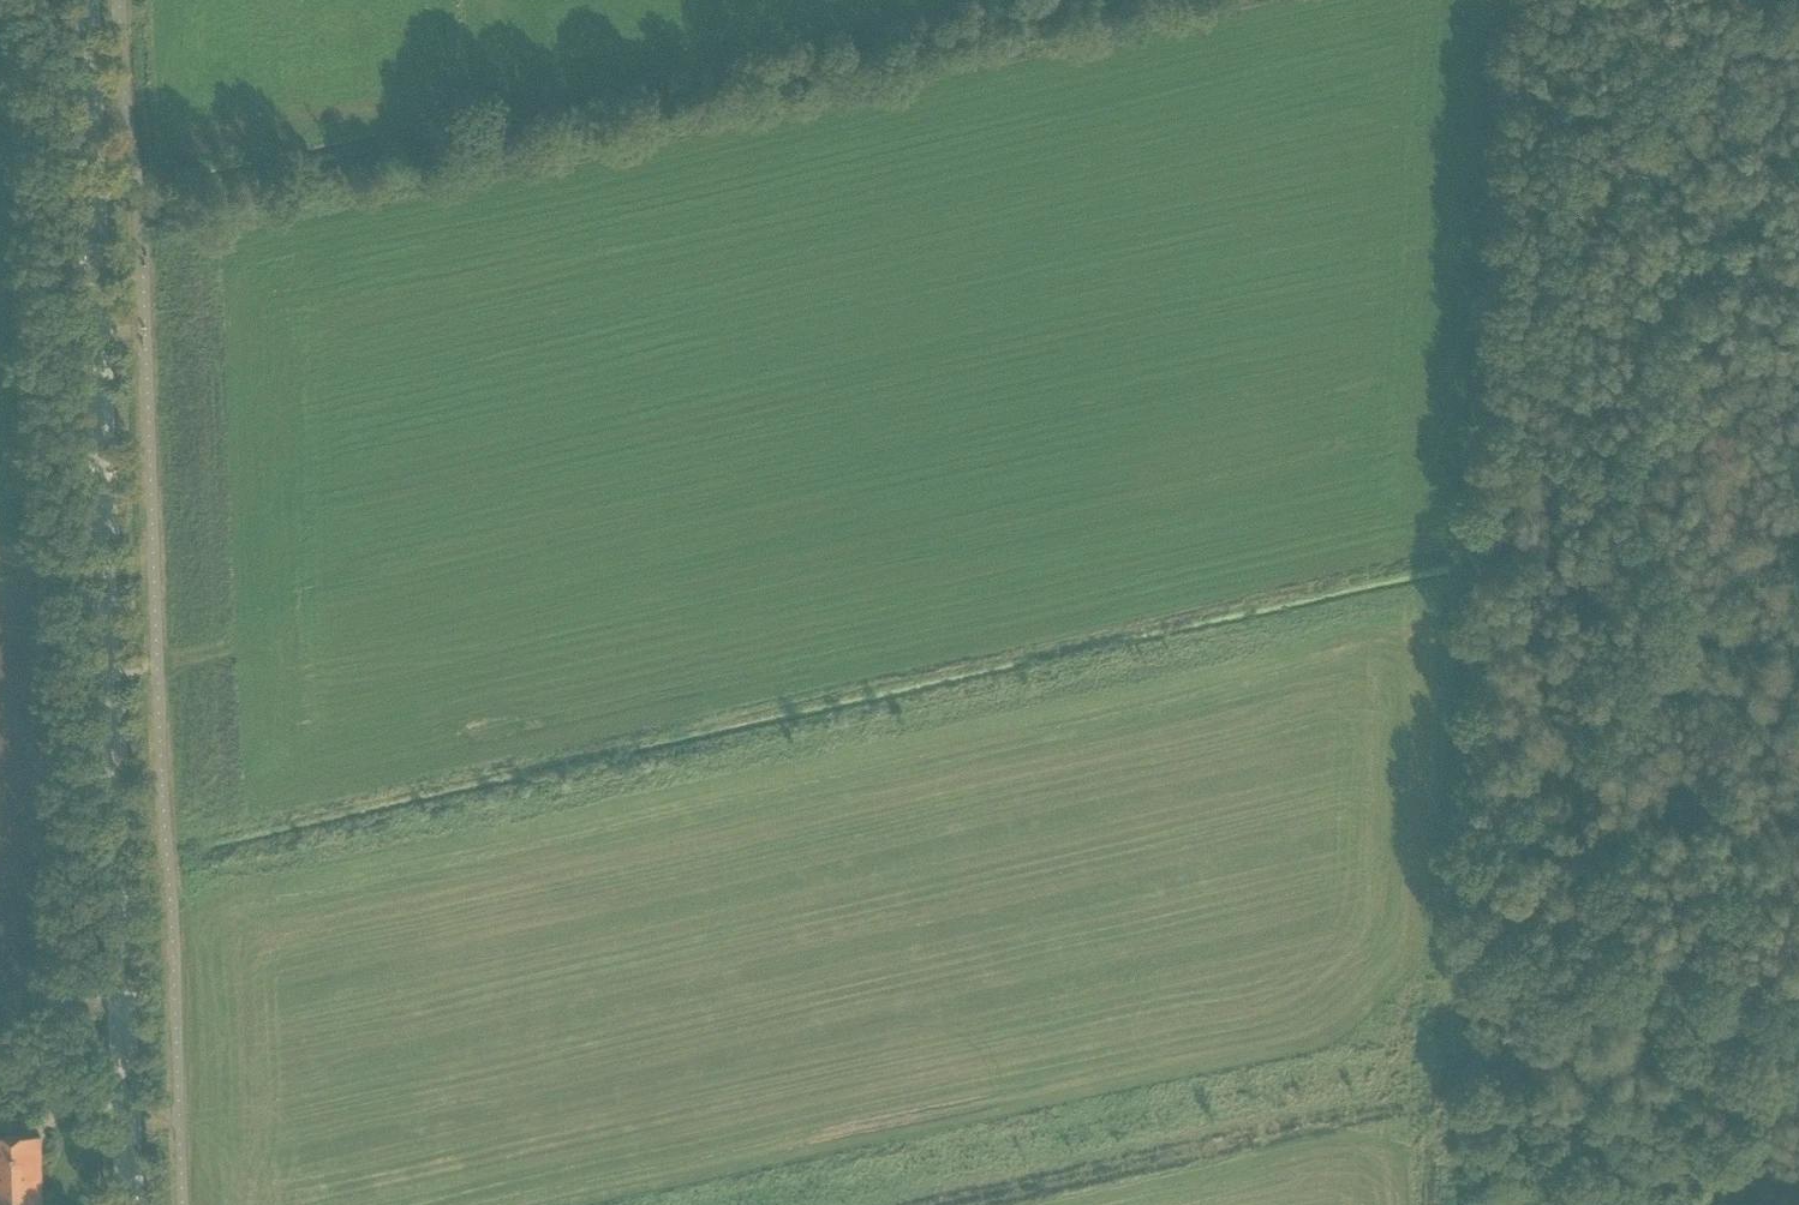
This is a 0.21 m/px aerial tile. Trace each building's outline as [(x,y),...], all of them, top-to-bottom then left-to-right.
[(41,1177),(38,1177),(37,1160),(41,1160),(40,1136),(0,1136),(0,1204),(42,1204),(41,1177)]
